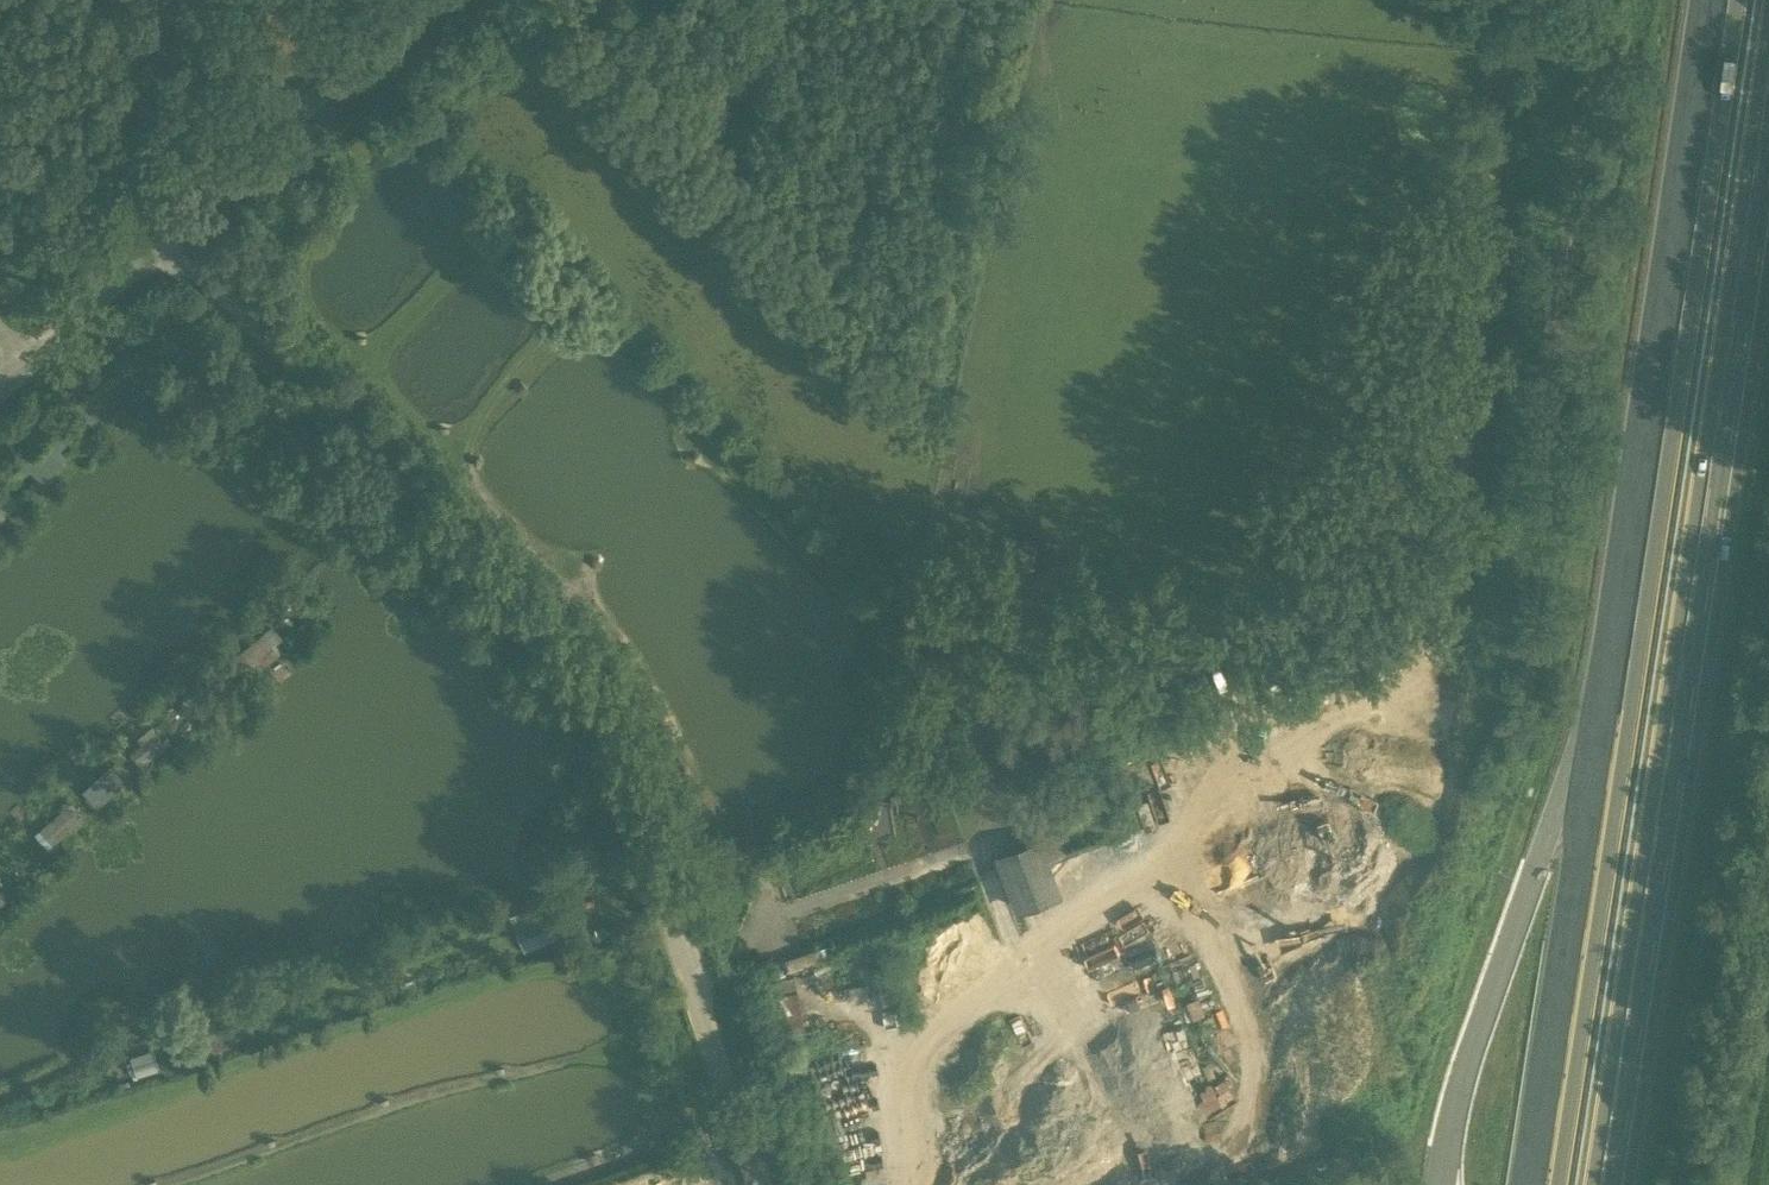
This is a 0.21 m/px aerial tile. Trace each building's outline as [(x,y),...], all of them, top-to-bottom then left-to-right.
[(110,763),(83,788),(98,804),(126,779),(110,763)] [(1024,906),(1073,890),(1054,832),(1005,848),(1024,906)] [(808,985),(789,987),(794,1026),(813,1024),(808,985)] [(155,1043),(130,1051),(137,1071),(161,1064),(155,1043)]
